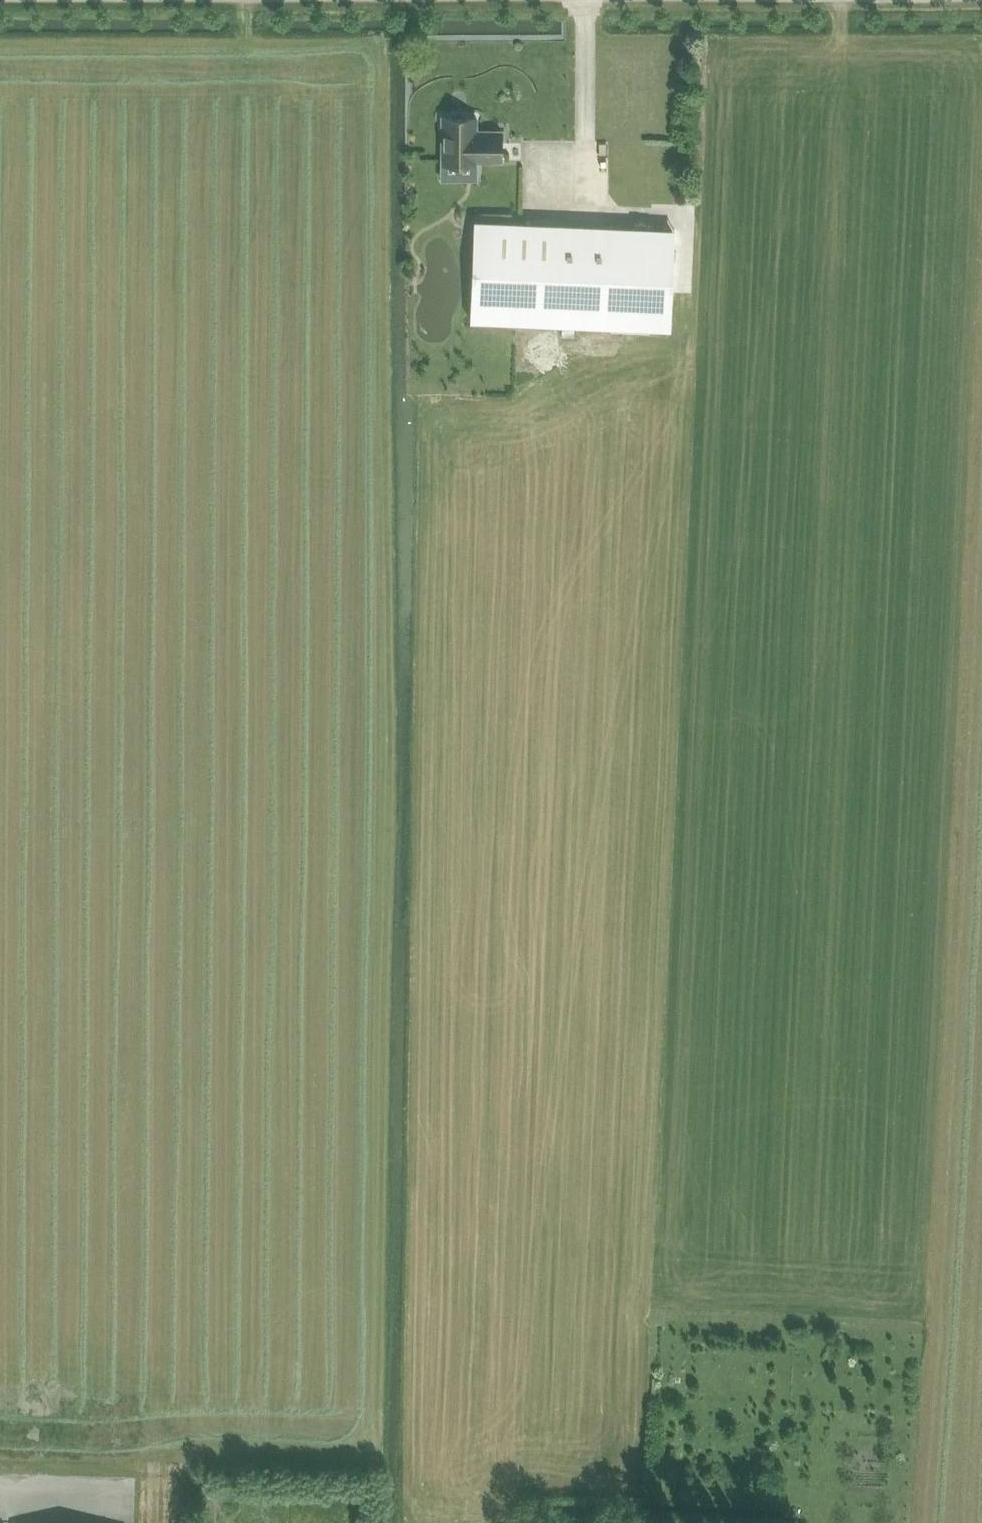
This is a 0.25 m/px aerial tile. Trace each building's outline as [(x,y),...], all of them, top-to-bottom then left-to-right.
[(441,162),(475,162),(475,159),(500,159),(500,129),(481,129),(481,132),(475,132),(475,115),(465,115),(462,112),(454,112),(451,115),(441,115),(441,162)] [(473,219),(469,319),(669,327),(673,227),(473,219)]
